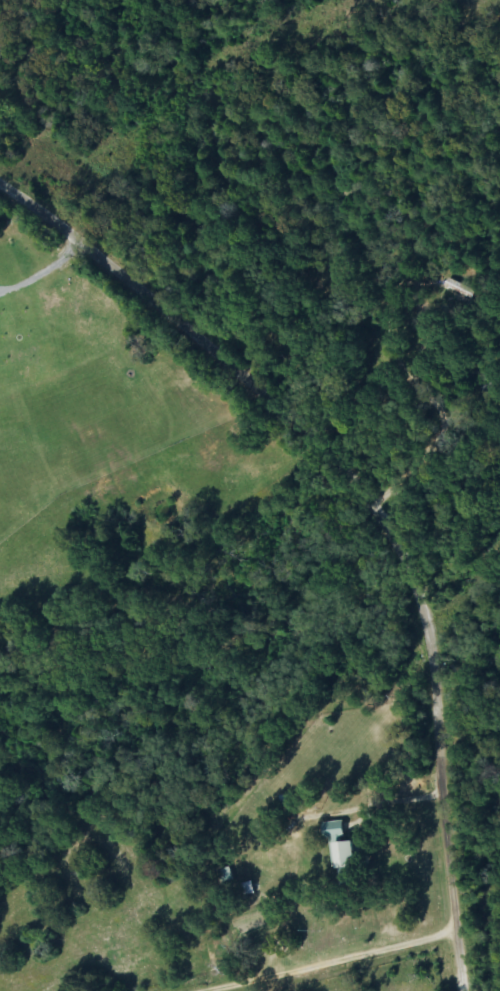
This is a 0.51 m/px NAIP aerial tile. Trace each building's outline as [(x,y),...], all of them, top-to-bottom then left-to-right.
[(356,841),(347,842),(345,823),(324,825),(326,842),(334,841),(337,875),(359,873),(356,841)]
